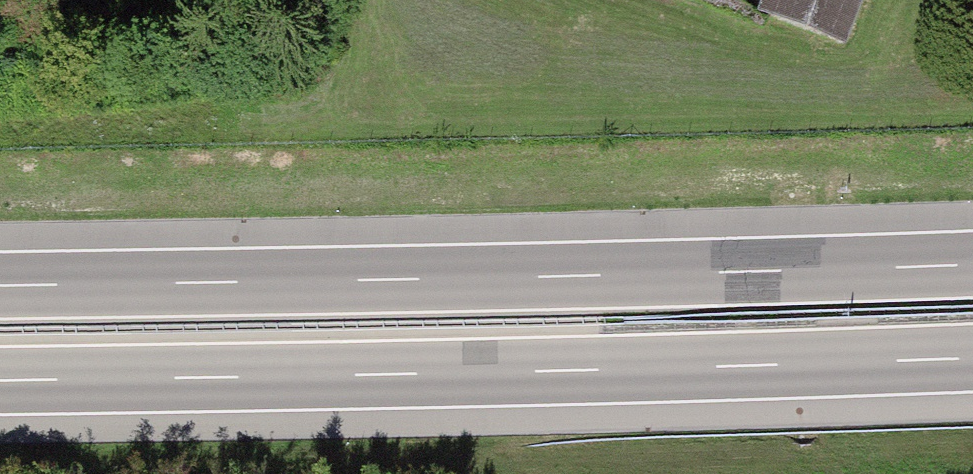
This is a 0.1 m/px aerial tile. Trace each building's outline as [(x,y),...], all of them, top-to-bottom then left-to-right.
[(753,5),(846,43),(863,0),(755,0),(753,5)]
